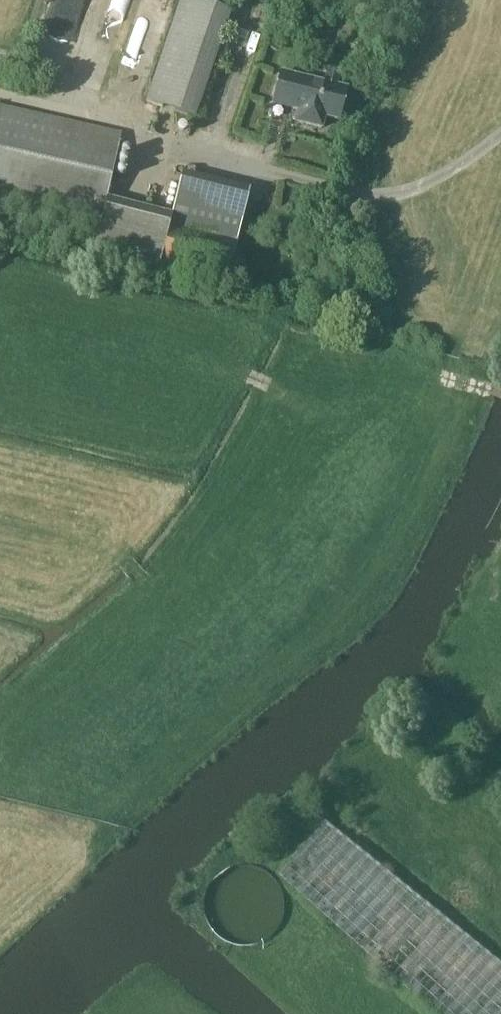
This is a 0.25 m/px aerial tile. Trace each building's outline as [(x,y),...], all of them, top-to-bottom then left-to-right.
[(195,117),(229,13),(191,0),(180,0),(145,101),(195,117)] [(324,83),(282,73),(274,104),(299,110),(296,122),(321,128),(324,116),(338,120),(346,89),(337,86),(341,71),(328,68),(324,83)] [(105,199),(121,133),(0,106),(0,199),(100,222),(105,199)] [(235,241),(248,197),(180,180),(170,216),(168,225),(169,225),(235,241)] [(168,225),(170,216),(105,199),(100,222),(93,251),(159,268),(160,264),(169,225),(168,225)] [(235,241),(169,225),(160,264),(226,280),(235,241)] [(327,822),(279,875),(434,1013),(500,1013),(500,963),(327,822)]
